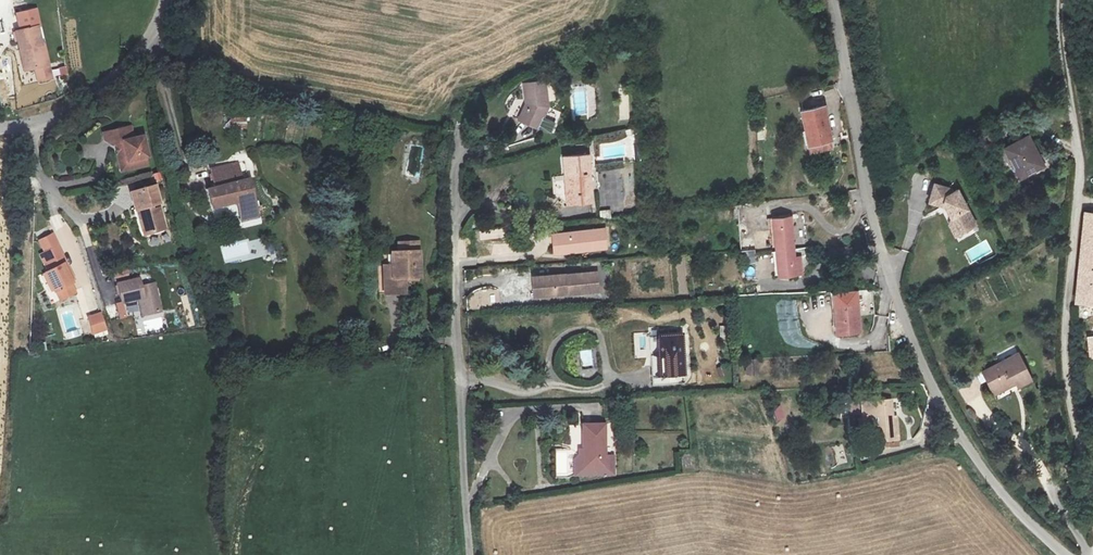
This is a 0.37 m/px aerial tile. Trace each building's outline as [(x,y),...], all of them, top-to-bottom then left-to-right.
[(21,30),(16,31),(25,71),(36,69),(39,83),(53,80),(45,44),(43,45),(39,26),(41,25),(37,9),(17,13),(21,30)] [(544,80),(523,83),(525,103),(518,120),(538,128),(547,106),(544,80)] [(632,120),(632,88),(619,87),(619,120),(632,120)] [(825,107),(802,112),(809,146),(833,142),(825,107)] [(230,131),(246,131),(245,116),(230,117),(230,131)] [(144,136),(136,138),(133,126),(104,132),(106,140),(113,144),(116,144),(122,171),(149,164),(147,156),(149,155),(144,136)] [(1032,138),(1007,149),(1020,178),(1046,166),(1032,138)] [(591,157),(564,159),(569,206),(595,204),(591,157)] [(213,167),(217,187),(243,181),(238,162),(213,167)] [(243,181),(217,187),(209,189),(214,208),(240,202),(244,219),(258,216),(251,179),(243,181)] [(167,230),(162,209),(153,211),(152,205),(160,203),(156,186),(132,192),(136,210),(140,209),(141,214),(140,214),(145,235),(167,230)] [(952,191),(935,187),(931,205),(948,209),(955,220),(952,225),(959,237),(979,224),(958,191),(954,193),(952,191)] [(610,208),(599,211),(601,220),(612,217),(610,208)] [(1084,214),(1075,304),(1092,306),(1092,215),(1084,214)] [(52,218),(55,227),(63,224),(60,215),(52,218)] [(792,216),(774,218),(779,278),(803,276),(801,257),(795,258),(792,216)] [(606,230),(552,235),(554,255),(577,252),(576,250),(589,249),(589,251),(608,249),(606,230)] [(45,252),(40,254),(48,270),(43,272),(52,290),(56,288),(62,301),(77,293),(72,282),(76,280),(53,233),(39,240),(45,252)] [(385,267),(386,292),(407,291),(406,276),(421,275),(419,239),(399,240),(400,251),(393,251),(394,267),(385,267)] [(741,249),(752,249),(752,240),(741,240),(741,249)] [(533,277),(535,297),(601,291),(599,271),(533,277)] [(120,303),(138,298),(143,315),(161,311),(154,283),(140,287),(138,279),(116,284),(120,303)] [(479,290),(480,307),(497,306),(496,288),(479,290)] [(236,291),(229,292),(231,307),(238,306),(236,291)] [(857,292),(833,294),(836,336),(860,334),(857,292)] [(89,316),(94,334),(106,330),(101,313),(89,316)] [(657,332),(659,373),(684,372),(682,330),(657,332)] [(598,365),(596,347),(581,348),(582,366),(598,365)] [(995,395),(1017,384),(1019,388),(1033,380),(1019,354),(983,372),(995,395)] [(745,376),(758,375),(757,360),(744,361),(745,376)] [(580,369),(582,378),(596,375),(594,367),(580,369)] [(863,423),(873,422),(874,441),(900,440),(899,417),(894,417),(894,398),(862,399),(863,423)] [(576,458),(576,475),(615,474),(614,455),(606,456),(606,424),(582,425),(583,449),(580,449),(579,455),(576,458)] [(843,446),(836,446),(838,464),(845,463),(843,446)]
